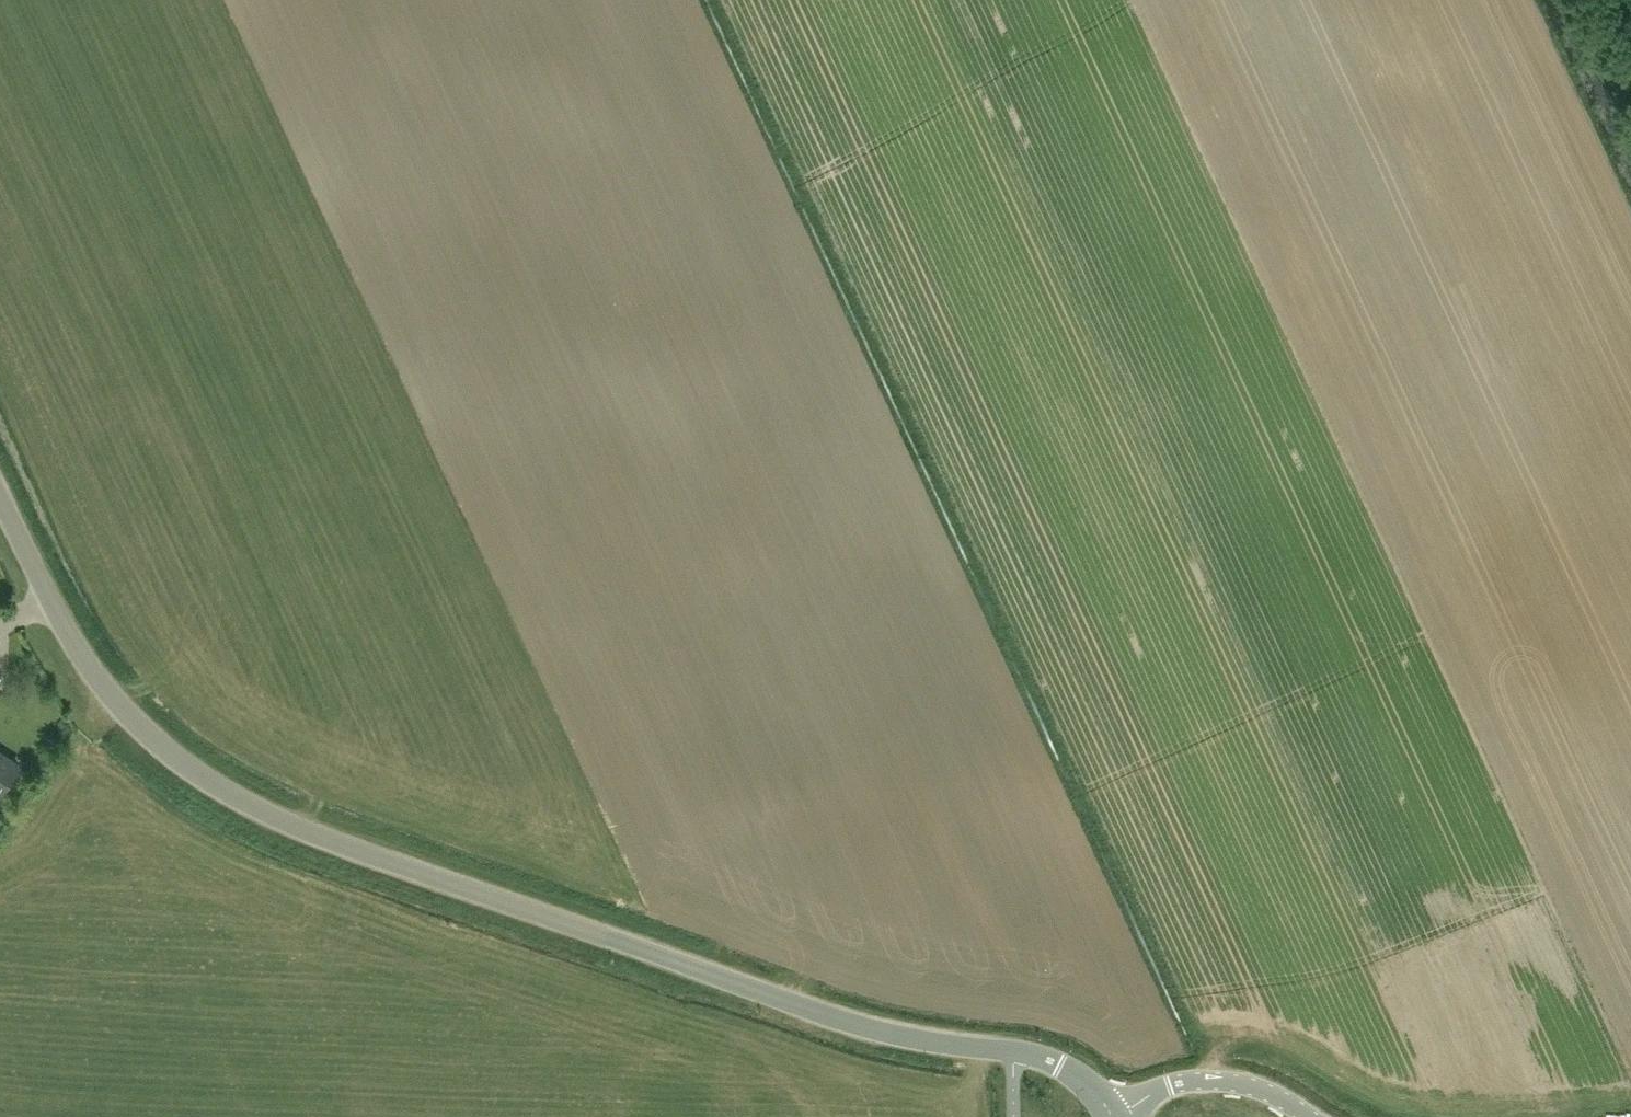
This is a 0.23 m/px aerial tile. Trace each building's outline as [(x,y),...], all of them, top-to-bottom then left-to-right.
[(21,763),(0,749),(0,795),(21,763)]
